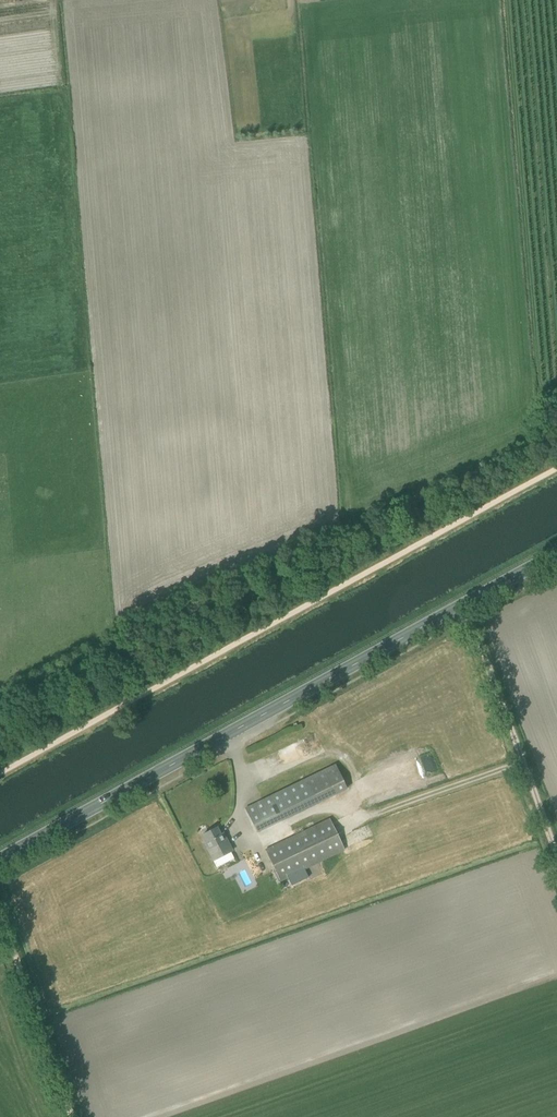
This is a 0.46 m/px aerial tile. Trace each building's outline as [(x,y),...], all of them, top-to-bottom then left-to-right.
[(245,809),(257,833),(347,790),(335,765),(245,809)] [(308,878),(304,869),(344,850),(330,819),(265,850),(280,881),(287,877),(291,885),(308,878)] [(206,841),(203,842),(213,861),(233,851),(223,832),(220,834),(216,827),(203,834),(206,841)]
